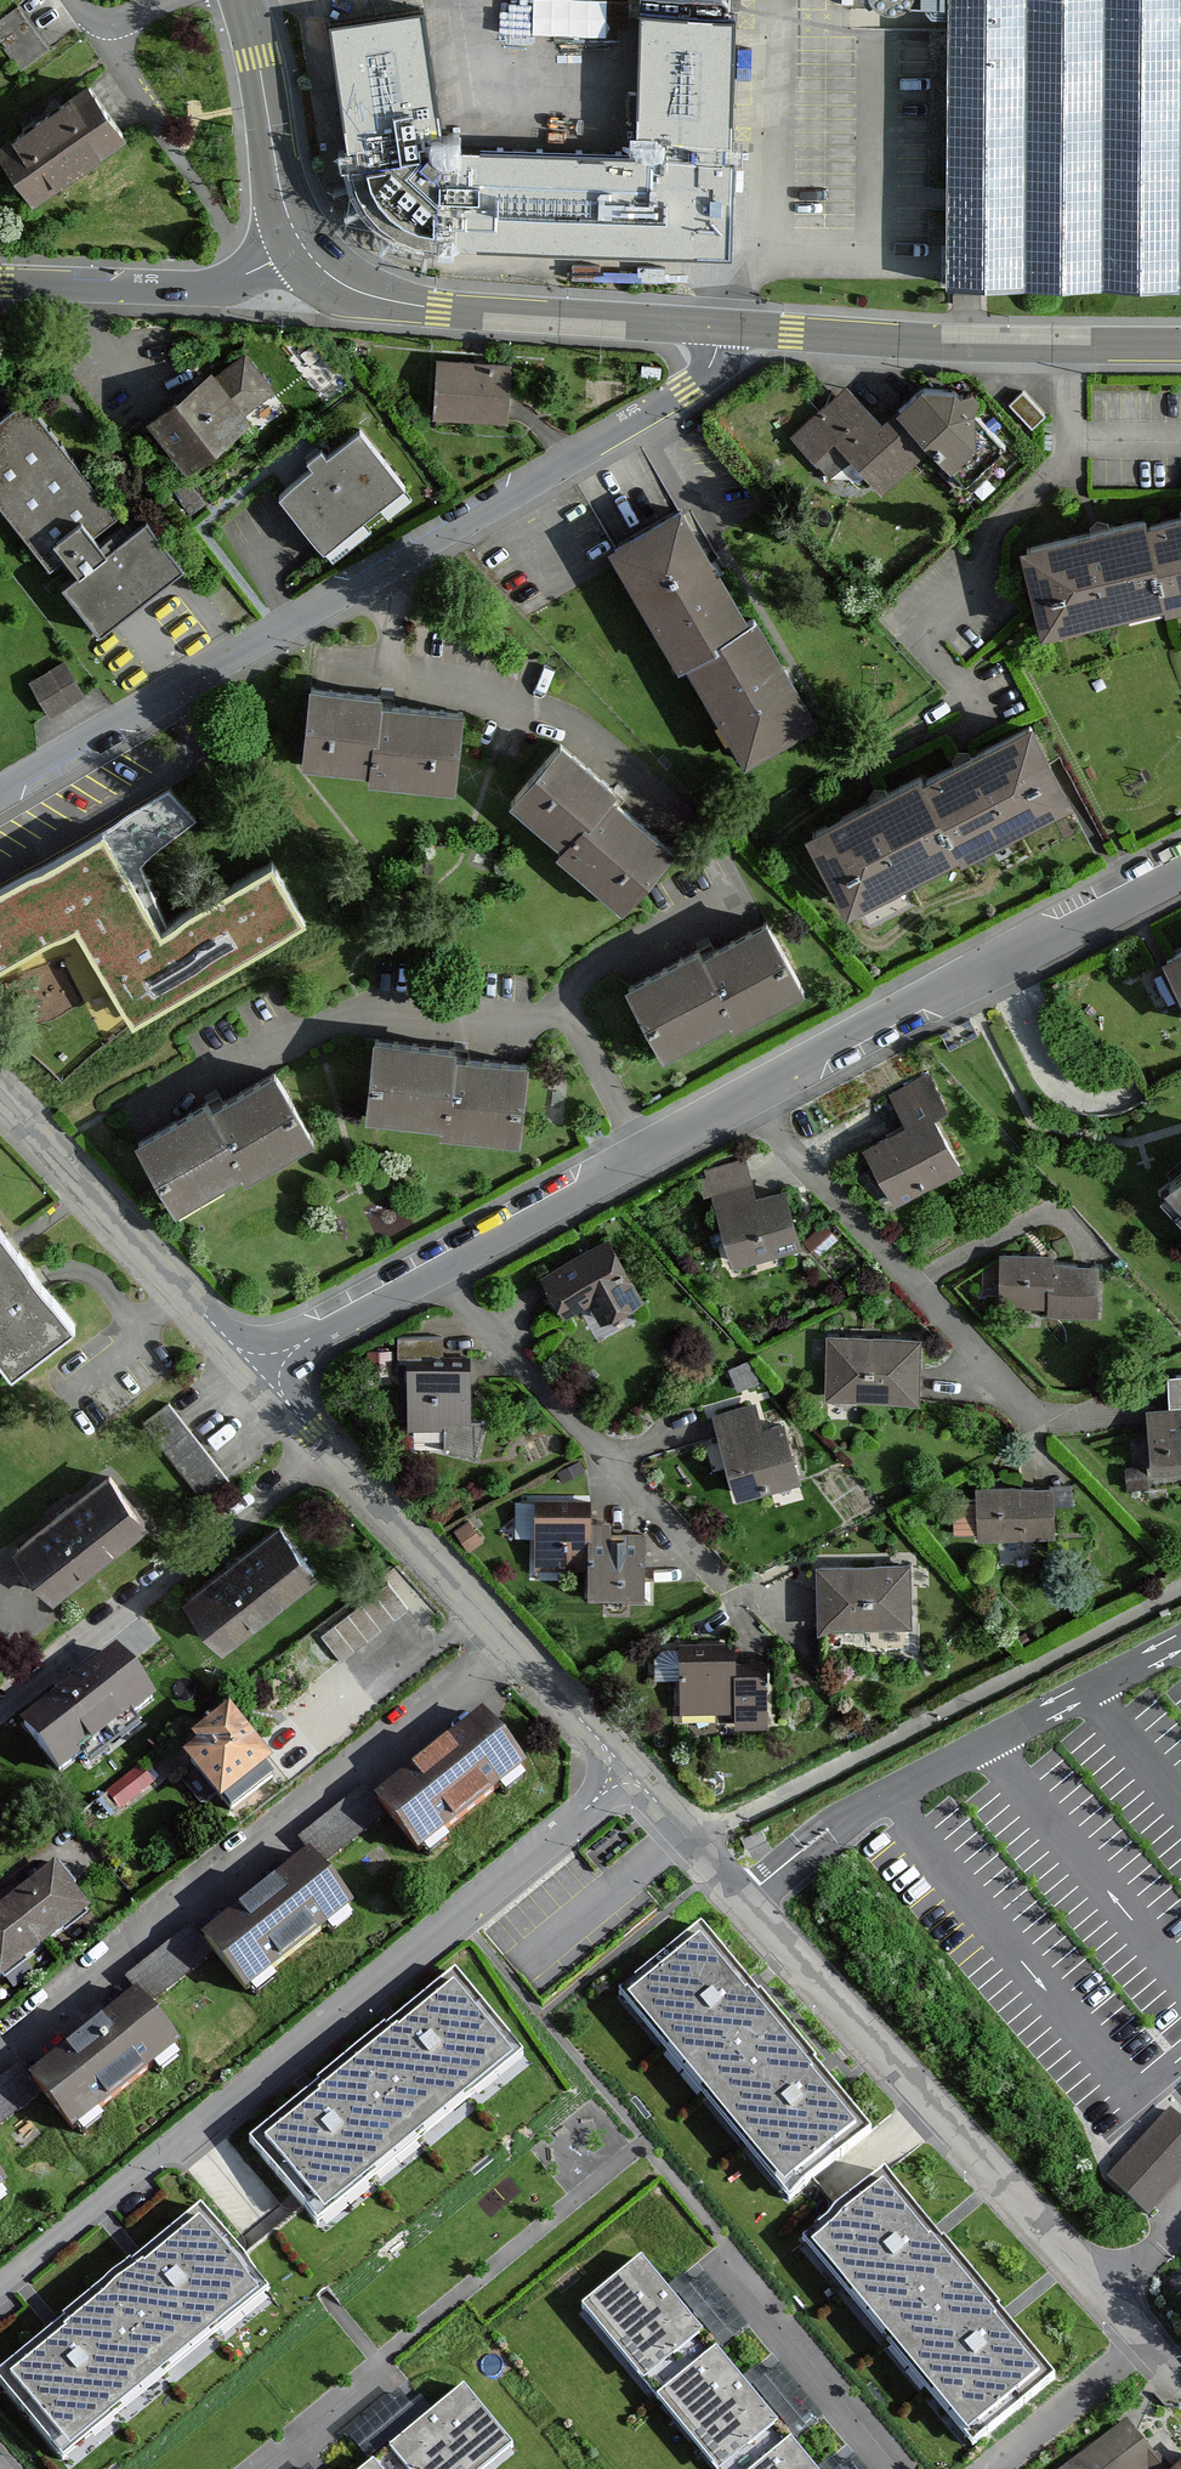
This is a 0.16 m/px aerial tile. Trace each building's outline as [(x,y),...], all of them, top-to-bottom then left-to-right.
[(637,151),(443,147),(423,7),(329,21),(348,147),(355,145),(358,162),(350,163),(356,186),(363,200),(374,214),(387,226),(412,236),(436,240),(436,231),(454,232),(455,243),(731,251),(733,156),(723,156),(723,139),(732,139),(733,12),(726,12),(727,1),(712,0),(642,0),(637,151)] [(612,30),(613,0),(506,0),(505,26),(612,30)] [(947,282),(1180,283),(1180,0),(948,0),(947,282)] [(21,73),(56,47),(26,8),(4,24),(0,19),(0,45),(21,73)] [(88,85),(0,148),(0,150),(32,195),(122,132),(88,85)] [(212,375),(155,420),(188,462),(245,418),(241,412),(270,390),(244,357),(215,379),(212,375)] [(439,361),(435,423),(459,424),(460,416),(506,419),(509,365),(439,361)] [(846,388),(794,437),(830,475),(851,455),(877,482),(923,438),(966,483),(1006,444),(973,410),(975,408),(978,398),(972,391),(962,393),(959,396),(955,391),(922,388),(882,426),(846,388)] [(1045,415),(1022,391),(1009,403),(1032,427),(1045,415)] [(0,417),(0,506),(50,569),(63,559),(75,575),(62,585),(100,632),(185,566),(146,517),(106,549),(94,535),(119,516),(26,397),(0,417)] [(279,493),(323,549),(404,485),(360,429),(327,455),(321,448),(307,459),(313,466),(279,493)] [(201,502),(186,482),(174,490),(190,510),(201,502)] [(679,510),(615,548),(683,662),(689,658),(747,623),(679,510)] [(1047,632),(1163,604),(1164,611),(1180,607),(1180,518),(1144,527),(1143,520),(1026,548),(1047,632)] [(747,623),(689,658),(747,755),(811,717),(753,620),(747,623)] [(83,695),(64,662),(32,681),(51,714),(83,695)] [(461,711),(381,703),(382,695),(311,688),(304,762),(370,768),(369,780),(454,788),(461,711)] [(812,831),(852,908),(958,853),(961,859),(1070,803),(1029,726),(922,782),(918,776),(812,831)] [(671,847),(609,795),(614,788),(560,743),(512,800),(563,843),(556,851),(621,906),(671,847)] [(0,887),(0,963),(75,920),(132,1018),(306,918),(272,862),(162,925),(105,827),(0,887)] [(765,921),(703,956),(699,949),(628,990),(668,1059),(755,1009),(758,1014),(804,988),(765,921)] [(1167,959),(1180,986),(1180,952),(1167,959)] [(525,1064),(454,1056),(455,1048),(373,1039),(365,1118),(464,1129),(464,1135),(517,1141),(525,1064)] [(275,1072),(213,1107),(209,1100),(138,1141),(178,1210),(265,1160),(268,1165),(314,1139),(275,1072)] [(864,1144),(897,1201),(962,1163),(932,1112),(947,1104),(929,1072),(892,1093),(907,1119),(864,1144)] [(752,1162),(712,1172),(739,1275),(811,1257),(794,1192),(762,1200),(752,1162)] [(1171,1182),(1180,1193),(1180,1172),(1171,1182)] [(16,1370),(79,1320),(0,1220),(0,1350),(16,1370)] [(607,1241),(545,1275),(565,1312),(591,1298),(602,1318),(639,1299),(607,1241)] [(1052,1257),(1002,1256),(1001,1303),(1048,1304),(1048,1311),(1096,1312),(1097,1265),(1052,1264),(1052,1257)] [(443,1336),(397,1337),(398,1357),(409,1357),(410,1427),(444,1426),(444,1450),(475,1458),(485,1419),(469,1420),(468,1357),(443,1357),(443,1336)] [(930,1346),(834,1343),(832,1407),(928,1410),(930,1346)] [(756,1378),(749,1362),(732,1369),(739,1386),(756,1378)] [(1151,1412),(1155,1468),(1180,1466),(1180,1375),(1176,1376),(1179,1410),(1151,1412)] [(143,1423),(204,1499),(230,1479),(169,1403),(143,1423)] [(753,1406),(716,1417),(739,1493),(797,1475),(782,1424),(761,1430),(753,1406)] [(17,1544),(55,1591),(146,1519),(108,1472),(17,1544)] [(980,1489),(981,1548),(1061,1546),(1060,1488),(980,1489)] [(591,1502),(535,1501),(535,1563),(589,1563),(589,1595),(644,1595),(644,1535),(610,1535),(610,1523),(591,1523),(591,1502)] [(959,1506),(960,1528),(980,1527),(979,1505),(959,1506)] [(481,1538),(469,1521),(456,1530),(468,1547),(481,1538)] [(186,1595),(224,1643),(317,1571),(279,1522),(186,1595)] [(820,1567),(821,1625),(909,1623),(908,1566),(820,1567)] [(663,1648),(656,1657),(656,1677),(680,1676),(680,1707),(736,1706),(735,1699),(741,1699),(741,1713),(760,1712),(760,1700),(765,1700),(765,1677),(768,1677),(768,1674),(765,1674),(764,1664),(735,1665),(735,1645),(680,1646),(680,1648),(663,1648)] [(22,1722),(61,1771),(154,1698),(115,1649),(22,1722)] [(328,1719),(297,1679),(145,1796),(177,1837),(328,1719)] [(387,1801),(436,1862),(540,1778),(491,1718),(387,1801)] [(396,1822),(374,1794),(311,1844),(333,1872),(396,1822)] [(216,1945),(265,2005),(368,1921),(319,1861),(216,1945)] [(86,1909),(70,1888),(75,1884),(59,1864),(0,1910),(0,1976),(86,1909)] [(876,2131),(709,1921),(613,1997),(781,2207),(876,2131)] [(223,1958),(201,1930),(138,1979),(160,2007),(223,1958)] [(454,1976),(247,2146),(324,2241),(532,2070),(454,1976)] [(44,2083),(93,2143),(196,2059),(147,1999),(44,2083)] [(23,2073),(0,2091),(0,2136),(45,2101),(23,2073)] [(1153,2216),(1180,2183),(1180,2126),(1162,2110),(1106,2178),(1153,2216)] [(1067,2371),(899,2161),(804,2237),(971,2447),(1067,2371)] [(20,2202),(0,2177),(0,2218),(20,2202)] [(0,2370),(0,2385),(69,2468),(71,2468),(278,2300),(200,2206),(0,2370)] [(719,2347),(640,2255),(580,2307),(659,2399),(719,2347)] [(719,2347),(659,2399),(719,2468),(764,2468),(798,2439),(719,2347)] [(379,2458),(388,2468),(498,2468),(526,2444),(470,2379),(379,2458)] [(1134,2422),(1076,2468),(1173,2468),(1134,2422)] [(798,2439),(764,2468),(824,2468),(798,2439)] [(367,2468),(388,2468),(379,2458),(367,2468)]
